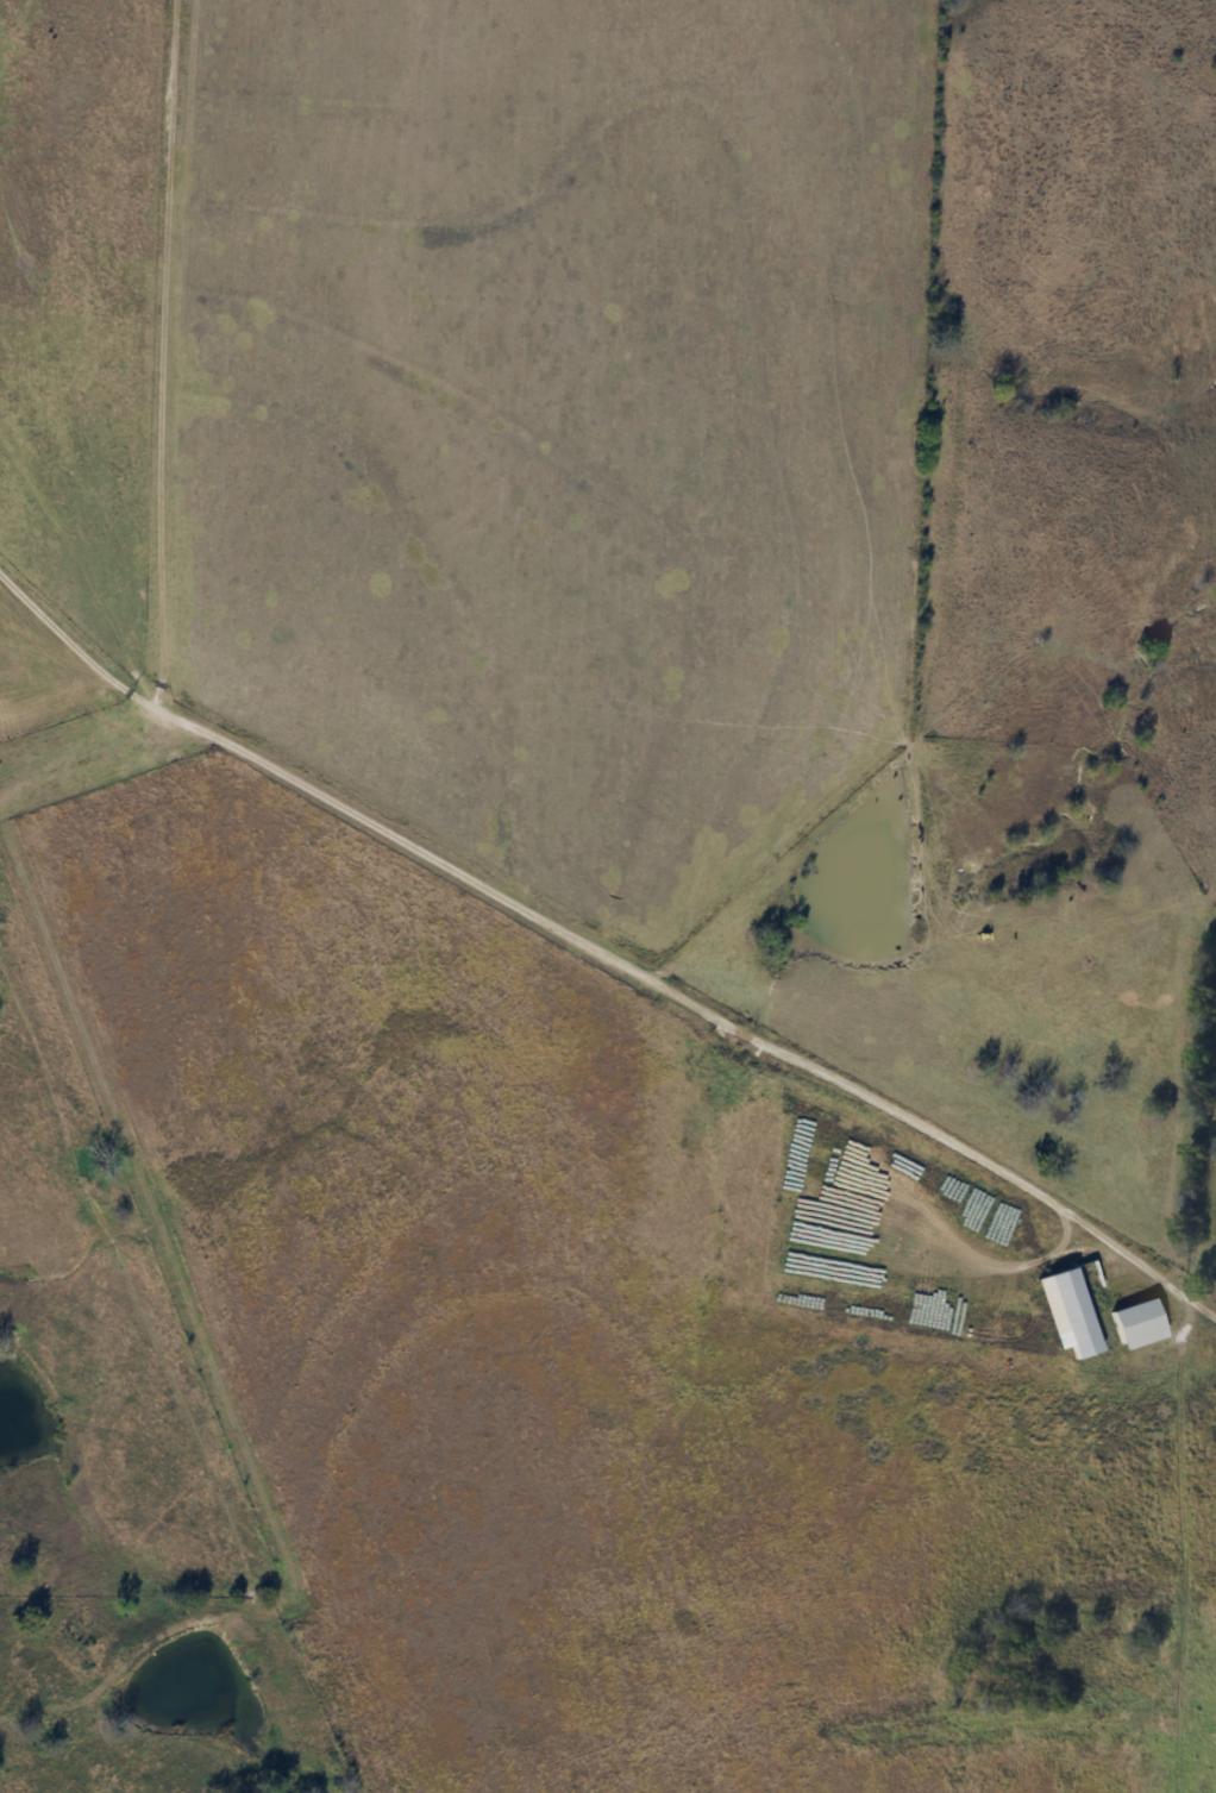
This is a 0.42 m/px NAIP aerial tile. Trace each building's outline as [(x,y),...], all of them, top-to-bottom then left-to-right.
[(1077,1269),(1050,1277),(1074,1361),(1101,1354),(1077,1269)] [(1123,1351),(1166,1340),(1156,1301),(1113,1312),(1123,1351)]
